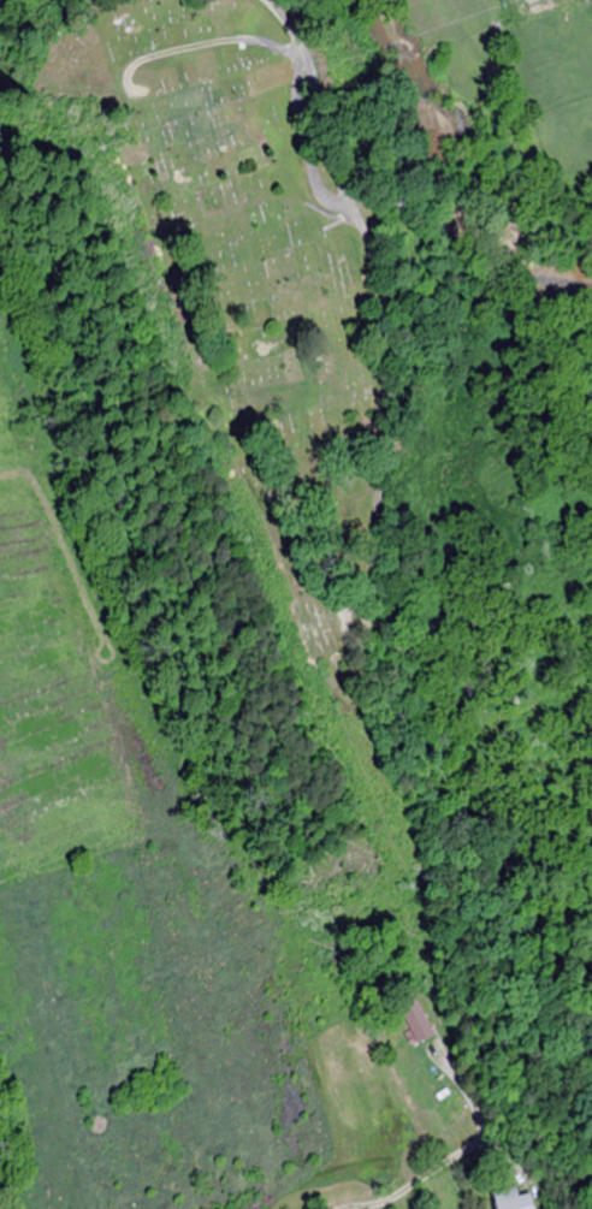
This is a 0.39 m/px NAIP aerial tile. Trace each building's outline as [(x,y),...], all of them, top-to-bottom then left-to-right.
[(401,1009),(403,1043),(427,1041),(425,1008),(401,1009)] [(528,1194),(515,1196),(514,1192),(490,1195),(492,1208),(530,1208),(528,1194)]
